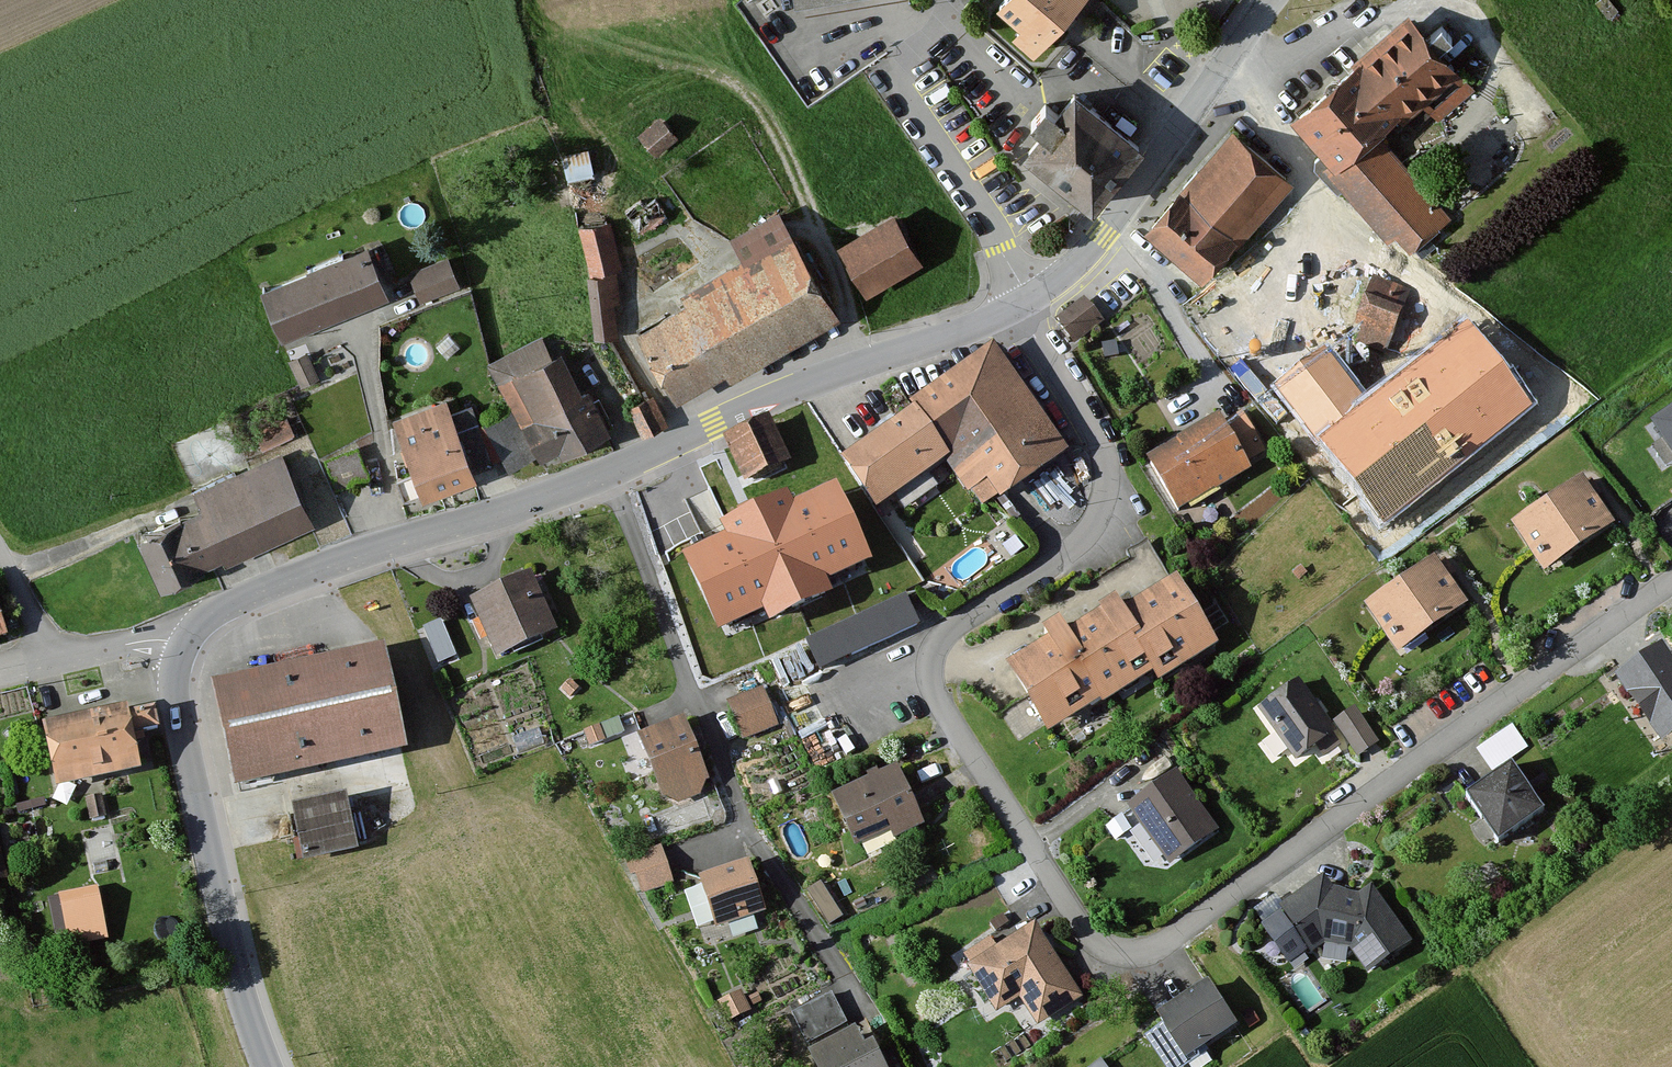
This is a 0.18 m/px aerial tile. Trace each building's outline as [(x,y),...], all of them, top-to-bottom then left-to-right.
[(995,3),(1019,24),(1011,32),(1032,51),(1080,0),(998,0),(995,3)] [(1473,85),(1405,8),(1283,114),(1327,164),(1320,170),(1386,244),(1397,234),(1412,252),(1448,220),(1376,139),(1422,98),(1438,115),(1473,85)] [(1143,141),(1073,88),(1056,110),(1045,102),(1030,121),(1039,128),(1022,151),(1094,205),(1143,141)] [(659,117),(636,137),(656,160),(679,139),(659,117)] [(1294,184),(1235,130),(1144,229),(1202,283),(1294,184)] [(840,317),(778,210),(728,238),(739,258),(680,292),(685,302),(635,331),(675,400),(726,371),(731,379),(840,317)] [(922,261),(893,211),(836,243),(865,293),(922,261)] [(611,224),(579,231),(590,280),(621,273),(611,224)] [(388,294),(366,242),(261,287),(283,339),(388,294)] [(459,248),(417,265),(429,295),(471,278),(459,248)] [(618,278),(587,281),(594,345),(618,343),(615,308),(621,307),(618,278)] [(1412,302),(1366,286),(1344,347),(1389,363),(1412,302)] [(1085,301),(1053,322),(1069,346),(1101,326),(1085,301)] [(1330,343),(1274,385),(1379,521),(1535,402),(1468,316),(1368,393),(1330,343)] [(550,355),(539,335),(488,362),(540,462),(562,450),(565,456),(611,432),(589,388),(583,392),(561,350),(550,355)] [(999,357),(917,418),(949,461),(1032,399),(999,357)] [(475,477),(443,396),(392,416),(424,497),(475,477)] [(654,399),(629,409),(642,440),(668,430),(654,399)] [(1032,399),(949,461),(986,512),(1070,451),(1032,399)] [(1651,427),(1671,461),(1671,415),(1651,427)] [(949,461),(917,418),(849,466),(881,511),(949,461)] [(1221,419),(1144,459),(1175,518),(1255,476),(1248,464),(1262,457),(1242,419),(1225,427),(1221,419)] [(767,427),(726,445),(745,489),(787,471),(767,427)] [(193,511),(142,532),(165,588),(310,530),(281,456),(186,494),(193,511)] [(871,565),(835,486),(792,506),(787,496),(720,526),(725,538),(682,557),(717,636),(763,615),(768,627),(833,598),(827,585),(871,565)] [(1584,488),(1514,531),(1544,578),(1613,536),(1584,488)] [(1437,565),(1366,613),(1397,659),(1468,612),(1437,565)] [(1221,649),(1178,578),(1104,621),(1147,693),(1221,649)] [(535,581),(476,605),(498,660),(557,637),(535,581)] [(818,658),(924,625),(914,594),(808,626),(818,658)] [(12,640),(0,606),(0,644),(12,640)] [(441,619),(417,629),(436,673),(459,663),(441,619)] [(1060,744),(1147,693),(1104,621),(1017,672),(1060,744)] [(389,655),(217,688),(237,790),(409,757),(389,655)] [(1613,691),(1660,753),(1671,744),(1671,668),(1662,655),(1613,691)] [(1295,682),(1252,710),(1295,775),(1338,747),(1295,682)] [(758,693),(725,706),(740,744),(773,731),(758,693)] [(1358,712),(1334,728),(1356,761),(1380,746),(1358,712)] [(127,715),(47,732),(60,793),(140,776),(127,715)] [(685,724),(643,740),(670,811),(713,794),(685,724)] [(1515,733),(1476,756),(1487,776),(1526,752),(1515,733)] [(895,773),(836,800),(864,858),(924,830),(895,773)] [(1517,776),(1473,804),(1497,849),(1542,819),(1517,776)] [(1178,777),(1123,814),(1165,875),(1219,839),(1178,777)] [(100,800),(85,803),(89,825),(104,822),(100,800)] [(348,805),(297,813),(305,866),(357,858),(348,805)] [(659,850),(623,861),(629,880),(634,878),(640,896),(671,887),(659,850)] [(749,866),(700,883),(717,933),(766,916),(749,866)] [(1329,883),(1262,928),(1290,970),(1340,937),(1368,978),(1414,947),(1372,884),(1366,888),(1348,886),(1329,883)] [(95,891),(58,899),(69,950),(106,942),(95,891)] [(1039,927),(962,970),(992,1022),(1022,1005),(1036,1031),(1083,1004),(1039,927)] [(1212,989),(1157,1023),(1183,1064),(1238,1030),(1212,989)] [(740,996),(717,1006),(726,1027),(749,1017),(740,996)] [(831,1000),(791,1018),(803,1044),(843,1026),(831,1000)] [(1247,1009),(1235,1016),(1246,1034),(1258,1026),(1247,1009)] [(813,1060),(817,1066),(879,1066),(873,1054),(865,1058),(856,1039),(813,1060)]
